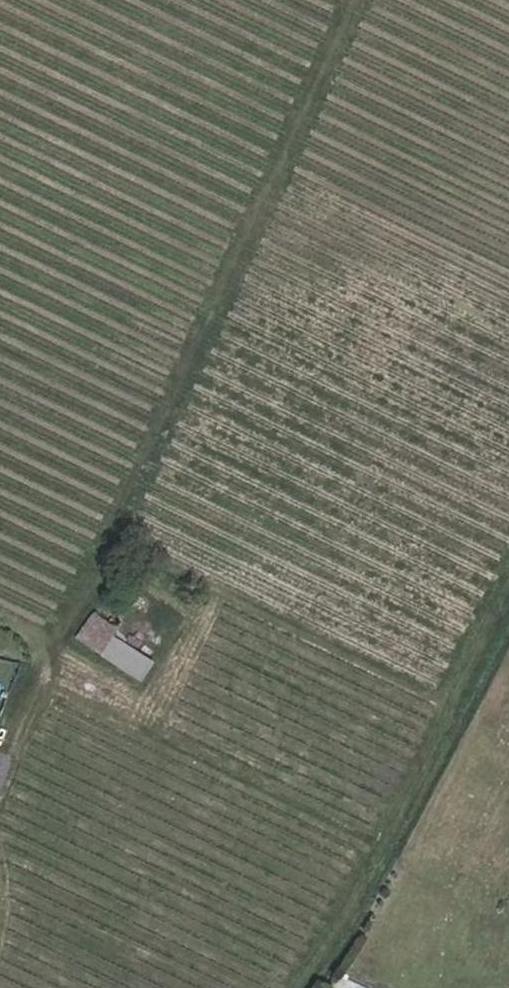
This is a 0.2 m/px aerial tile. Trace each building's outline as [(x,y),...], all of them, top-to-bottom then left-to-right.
[(93,628),(163,671),(193,623),(143,593),(133,611),(111,598),(93,628)]
